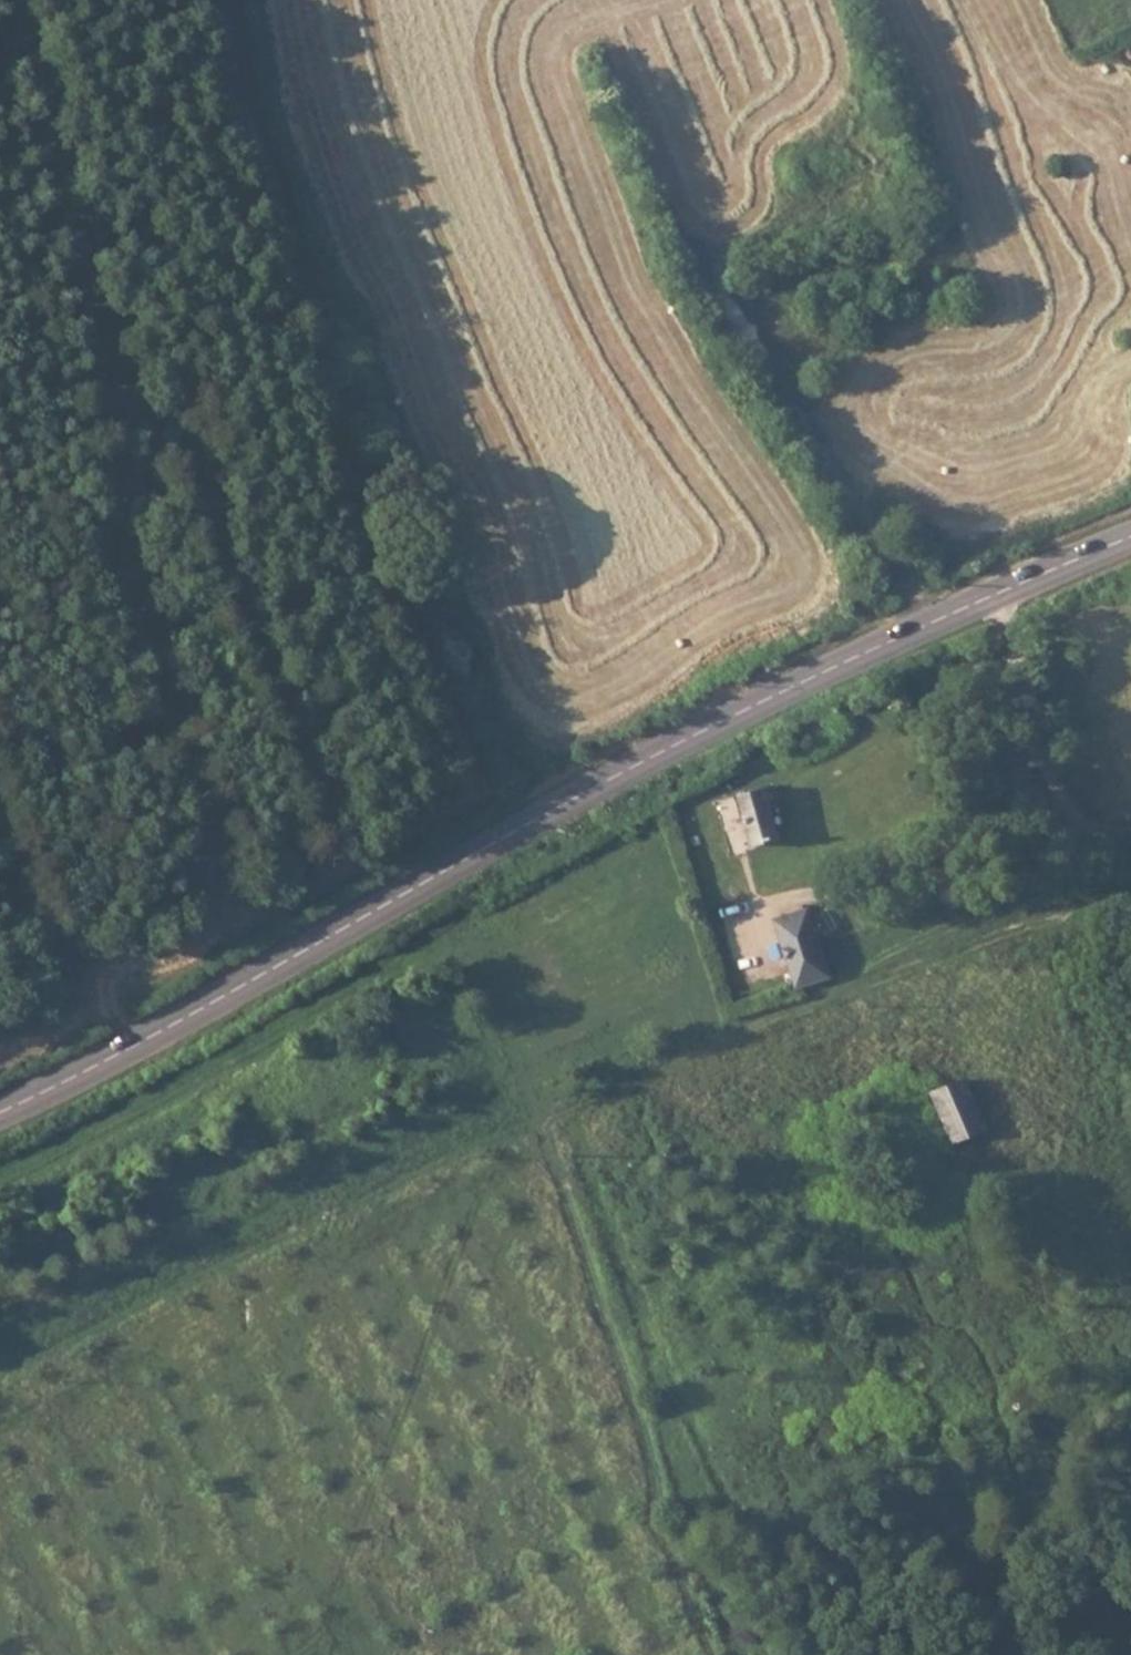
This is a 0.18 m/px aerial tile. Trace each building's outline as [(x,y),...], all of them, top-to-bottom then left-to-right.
[(762,832),(772,829),(763,798),(724,808),(738,859),(767,851),(762,832)] [(782,925),(799,992),(837,982),(819,916),(782,925)] [(936,1098),(951,1138),(983,1126),(967,1086),(936,1098)] [(983,1126),(951,1138),(955,1147),(987,1135),(983,1126)]
